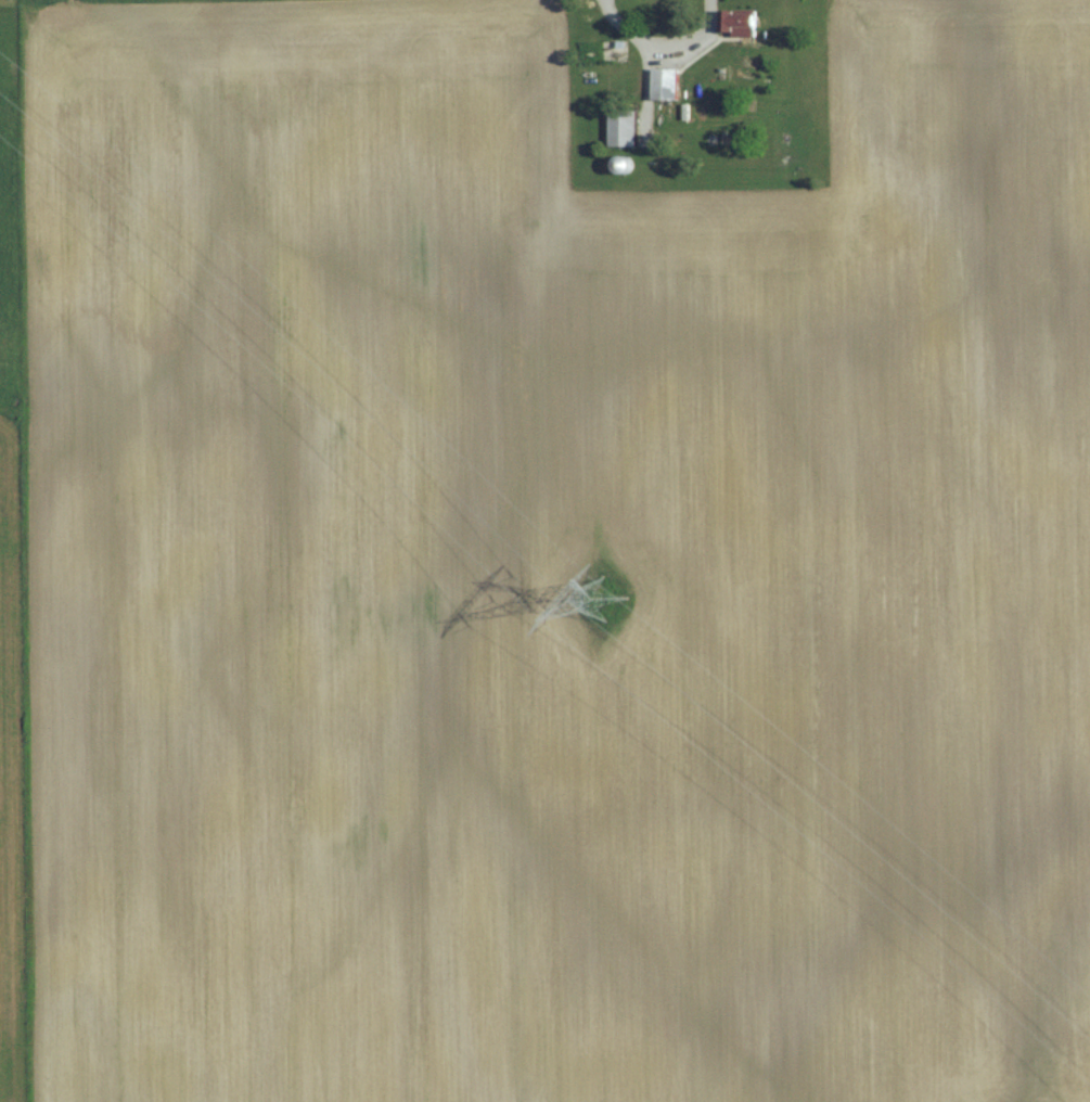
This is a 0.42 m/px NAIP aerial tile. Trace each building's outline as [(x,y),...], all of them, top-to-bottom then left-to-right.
[(757,11),(723,11),(723,37),(757,37),(757,11)] [(679,69),(654,69),(654,101),(679,101),(679,69)] [(611,111),(611,148),(638,148),(638,111),(611,111)] [(620,175),(634,173),(632,157),(618,159),(620,175)]
